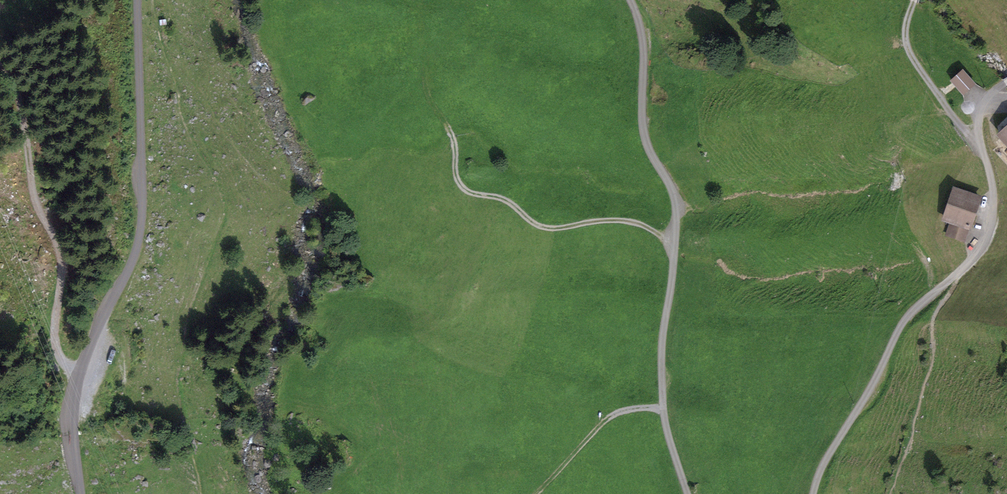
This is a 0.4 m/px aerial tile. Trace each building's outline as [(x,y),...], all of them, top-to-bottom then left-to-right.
[(962,73),(951,82),(964,97),(975,88),(962,73)] [(992,137),(1006,154),(1006,123),(992,137)] [(977,198),(954,190),(945,217),(954,219),(949,234),(963,239),(977,198)]
